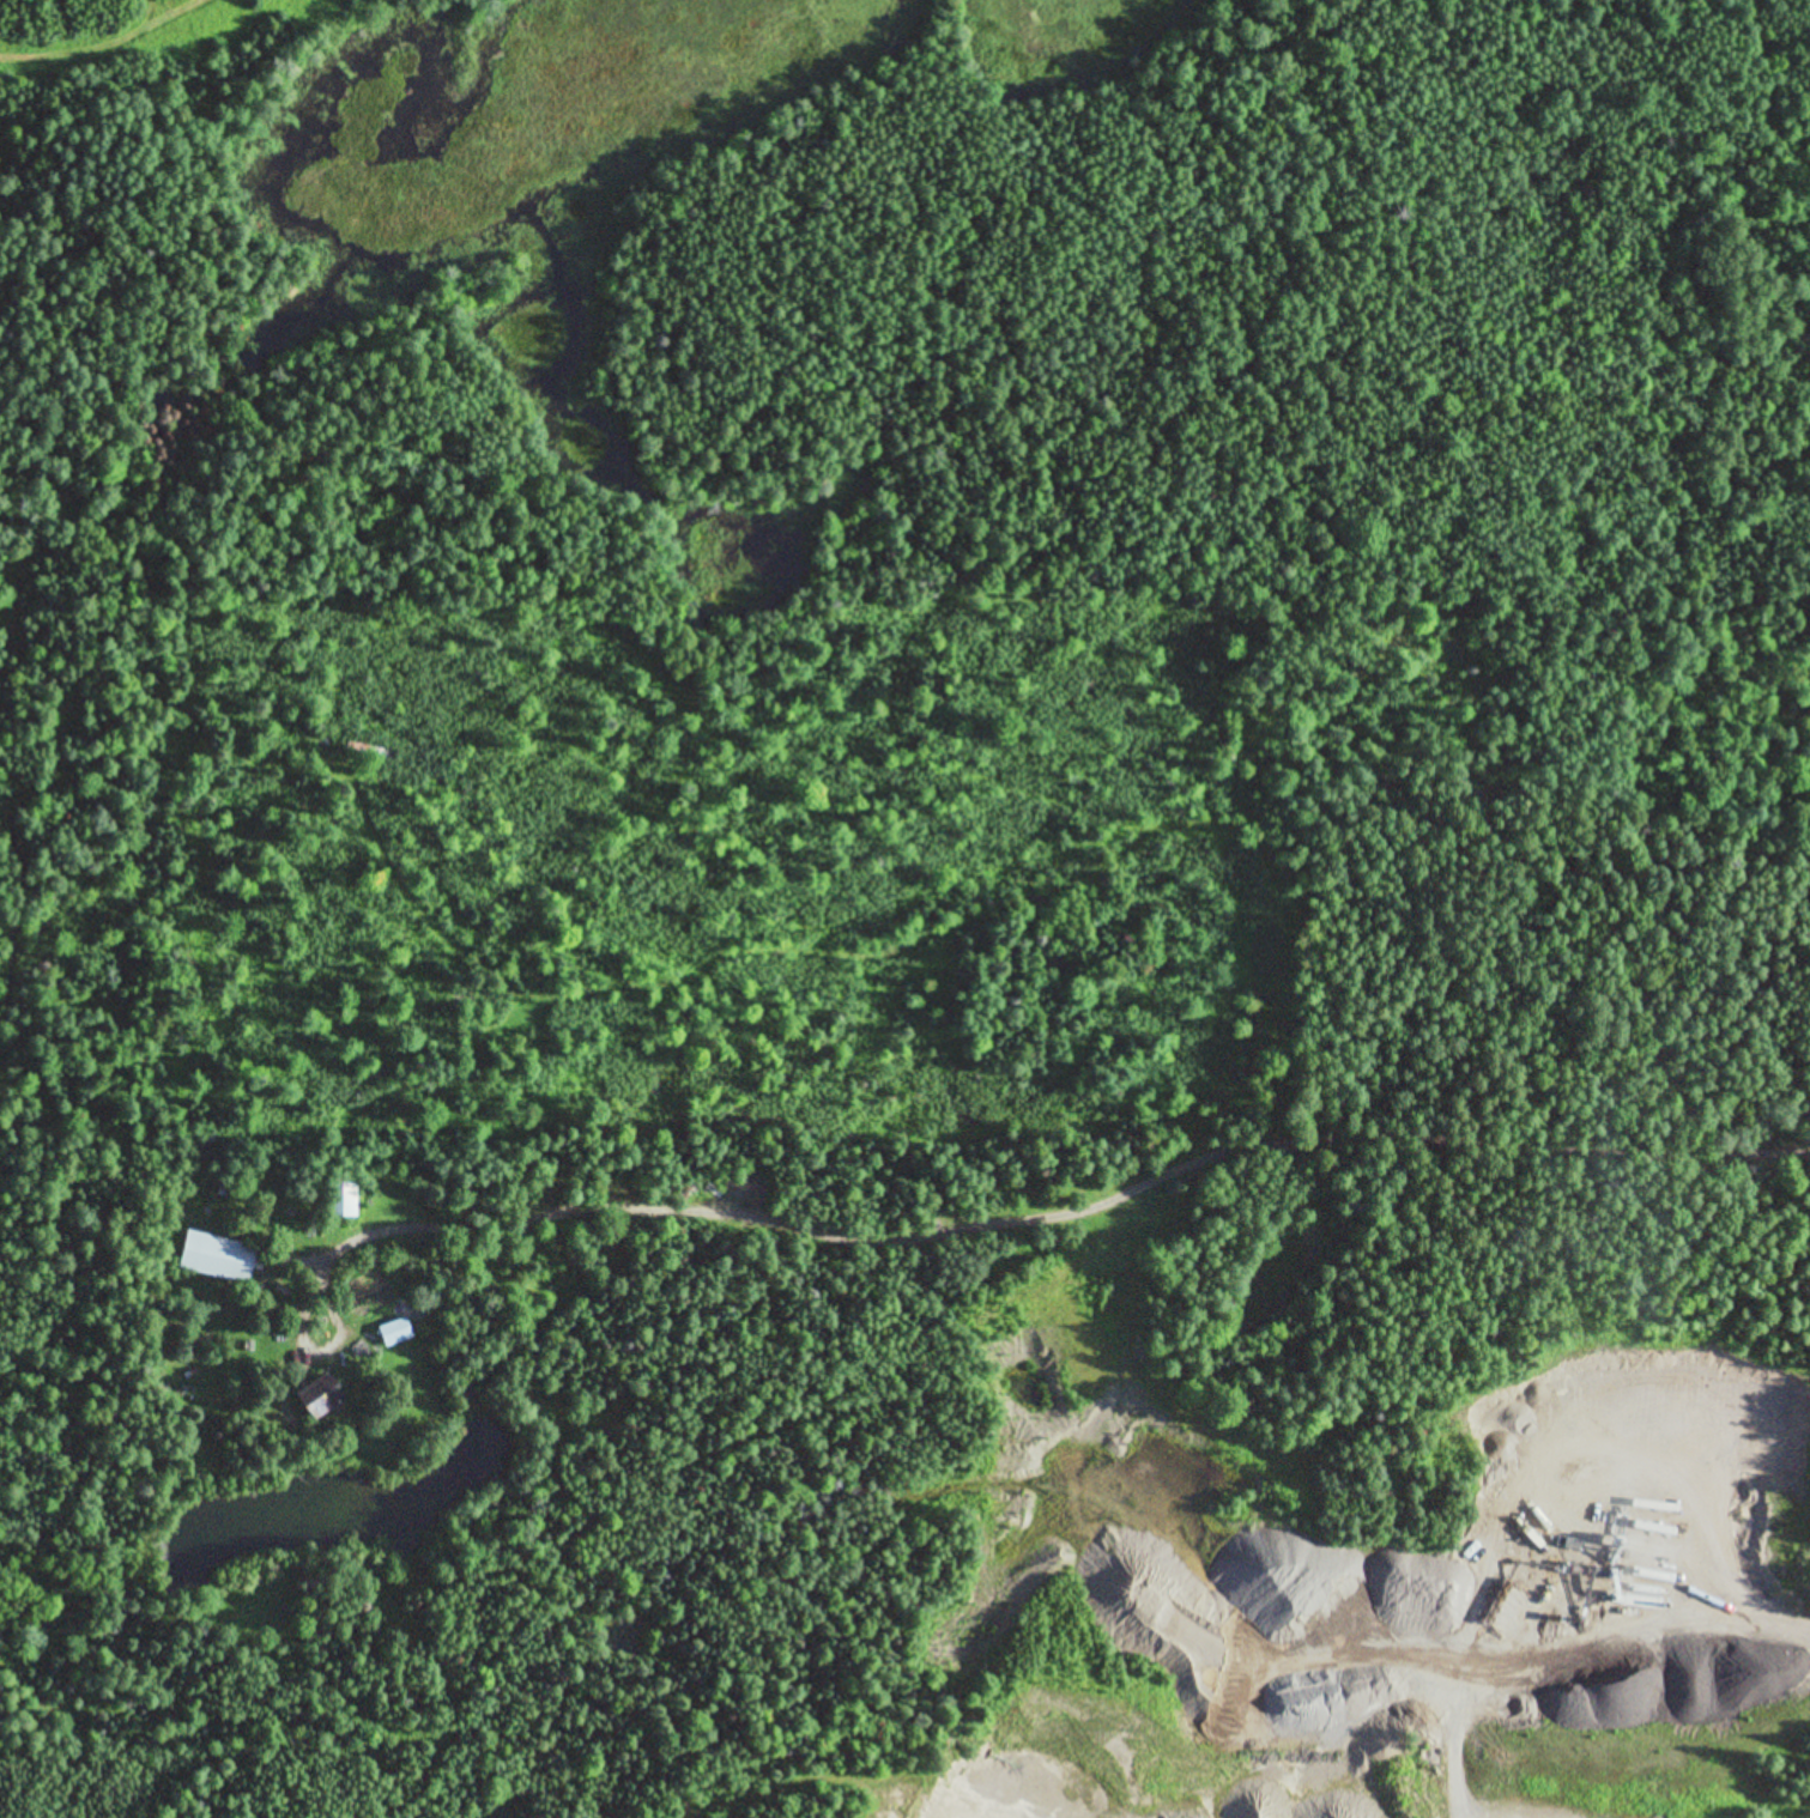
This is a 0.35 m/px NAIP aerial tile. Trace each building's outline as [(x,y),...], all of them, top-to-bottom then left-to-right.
[(355,1178),(325,1178),(325,1217),(355,1217),(355,1178)] [(247,1284),(254,1244),(182,1230),(174,1269),(247,1284)] [(381,1347),(408,1338),(401,1318),(374,1327),(381,1347)] [(305,1423),(339,1399),(321,1373),(287,1397),(305,1423)]
